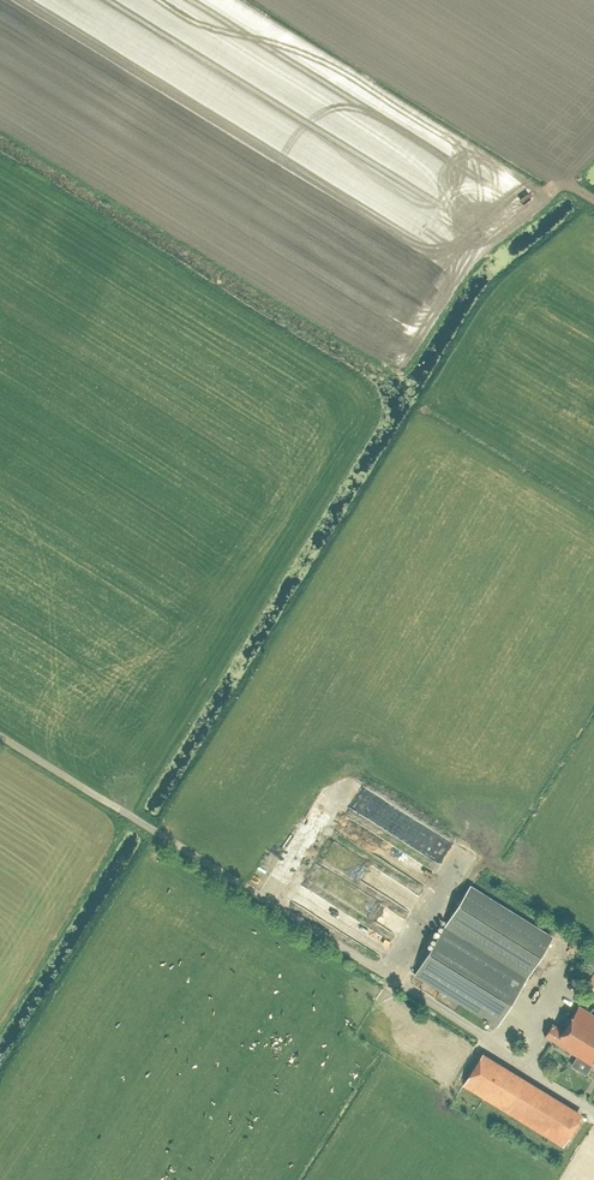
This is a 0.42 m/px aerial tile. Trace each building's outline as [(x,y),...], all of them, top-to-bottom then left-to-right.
[(357,816),(366,792),(352,787),(342,811),(357,816)] [(337,825),(343,815),(336,811),(330,821),(337,825)] [(263,872),(283,884),(303,847),(307,850),(317,832),(312,830),(313,829),(299,821),(296,828),(289,824),(283,836),(263,872)] [(344,850),(336,864),(410,905),(417,892),(344,850)] [(467,850),(465,860),(472,861),(474,851),(467,850)] [(315,876),(320,863),(311,860),(306,872),(315,876)] [(497,1026),(554,936),(471,884),(415,974),(497,1026)] [(348,886),(343,898),(353,901),(357,890),(348,886)] [(593,992),(593,973),(593,972),(585,986),(593,992)] [(579,1006),(565,1028),(554,1021),(545,1036),(593,1065),(593,1015),(579,1006)] [(420,1041),(429,1049),(436,1040),(427,1032),(420,1041)] [(515,1081),(519,1075),(482,1053),(478,1059),(463,1084),(500,1106),(515,1081)]
